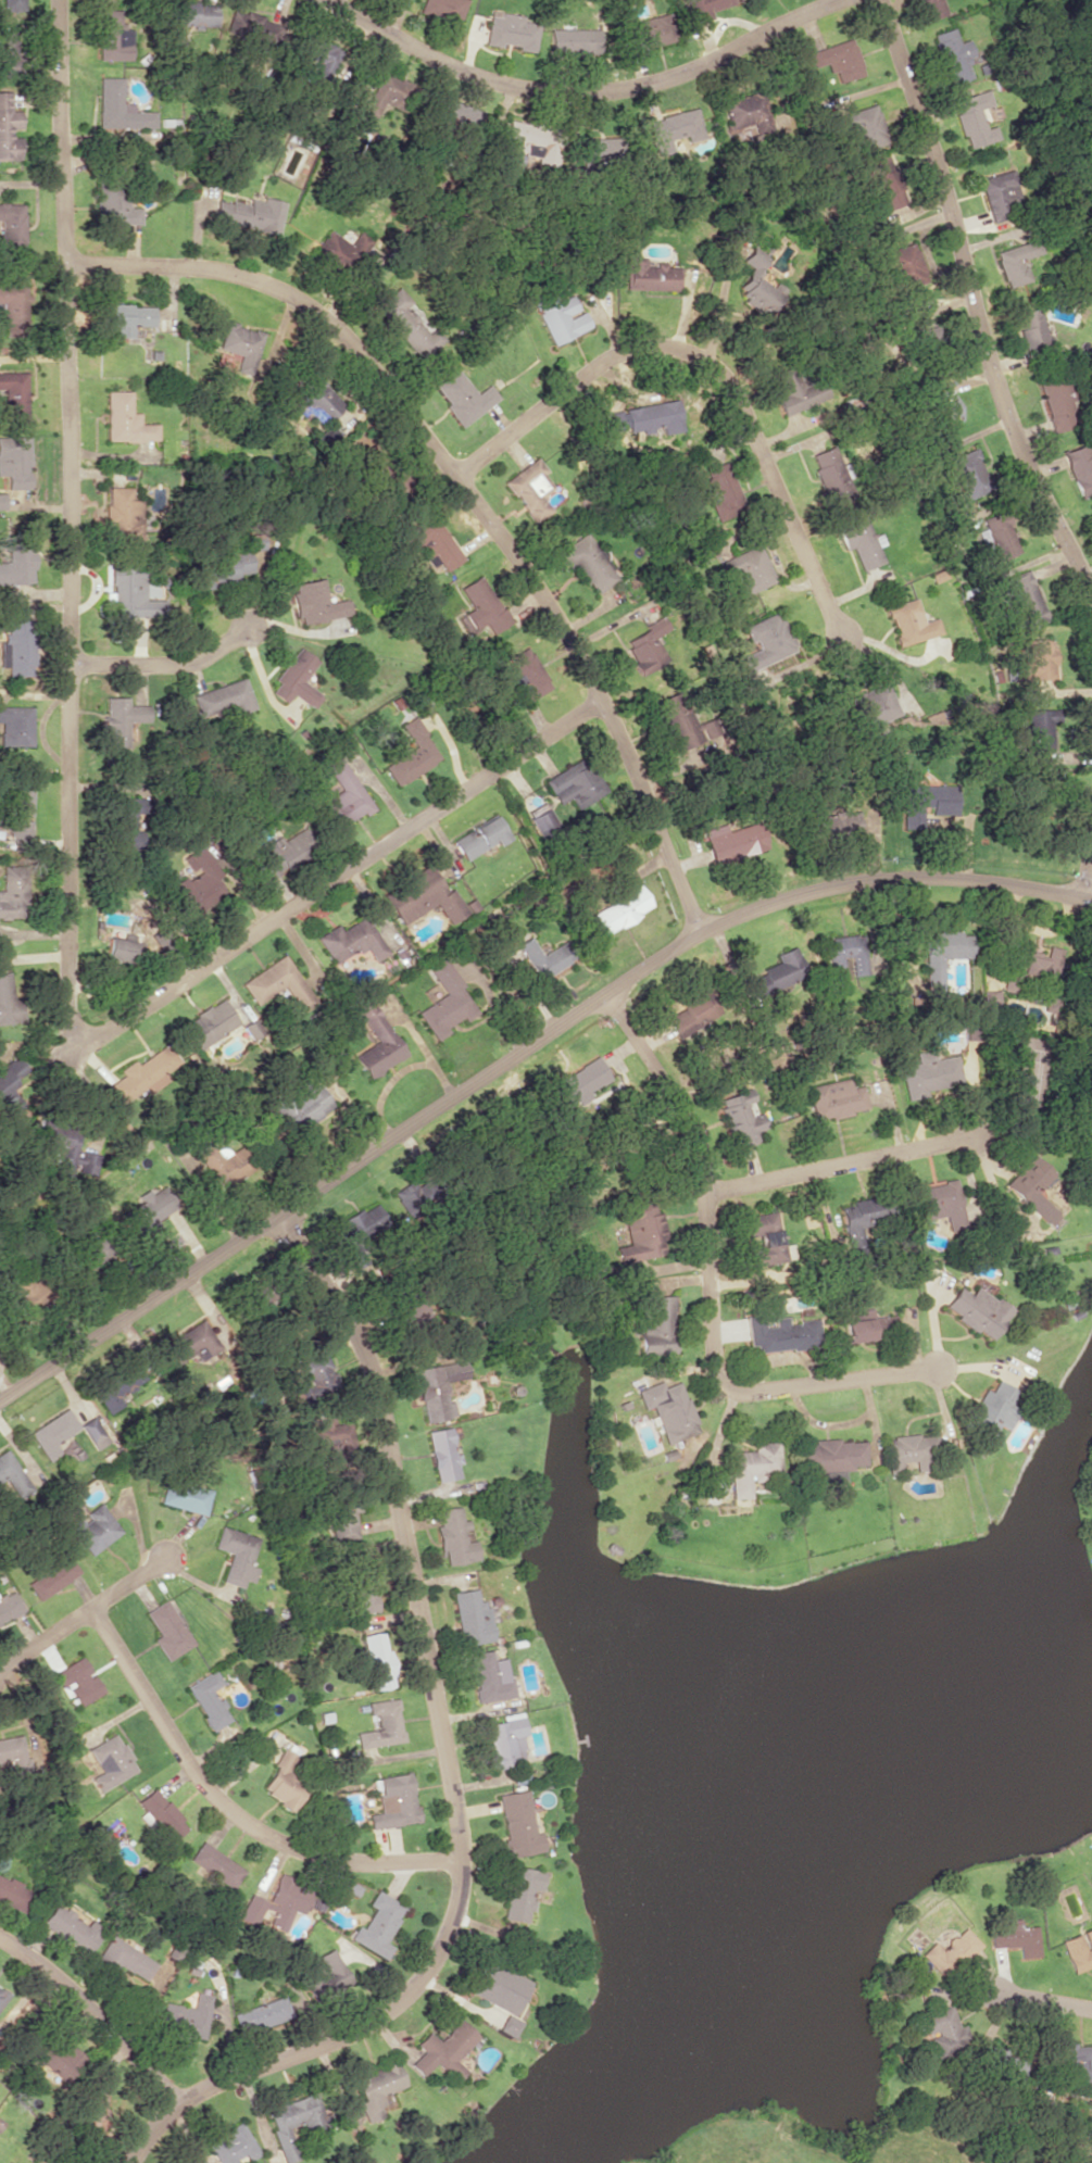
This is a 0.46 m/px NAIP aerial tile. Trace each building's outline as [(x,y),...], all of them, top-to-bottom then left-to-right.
[(173,2),(173,0),(196,0),(196,3),(215,3),(214,25),(199,24),(199,27),(191,27),(191,25),(159,23),(160,1),(173,2)] [(417,11),(456,25),(465,0),(421,0),(417,11)] [(692,24),(712,18),(710,9),(738,1),(738,0),(685,0),(692,24)] [(921,21),(943,14),(939,0),(915,0),(921,21)] [(95,8),(120,9),(118,22),(123,22),(123,27),(130,27),(130,59),(97,59),(97,25),(95,24),(95,8)] [(483,42),(516,48),(516,49),(531,52),(536,24),(520,21),(521,15),(489,10),(483,42)] [(635,29),(626,30),(629,50),(673,44),(669,14),(634,18),(635,29)] [(966,38),(957,42),(951,26),(929,34),(948,85),(971,76),(964,57),(972,55),(966,38)] [(549,28),(549,52),(597,53),(598,29),(549,28)] [(23,77),(23,56),(17,56),(17,32),(0,32),(0,77),(23,77)] [(812,67),(827,63),(830,73),(835,71),(838,82),(862,75),(851,38),(807,51),(812,67)] [(305,86),(321,93),(340,50),(324,43),(305,86)] [(382,104),(396,110),(408,84),(379,71),(362,109),(377,116),(382,104)] [(154,128),(154,111),(132,110),(132,103),(121,103),(121,77),(97,77),(96,127),(154,128)] [(965,148),(996,139),(992,125),(983,128),(977,108),(989,104),(985,89),(950,99),(965,148)] [(19,160),(19,136),(11,136),(11,128),(20,128),(19,110),(9,110),(9,91),(0,91),(0,161),(19,160)] [(760,124),(755,93),(723,98),(729,130),(760,124)] [(857,152),(887,143),(875,103),(830,117),(835,131),(849,127),(857,152)] [(443,126),(473,122),(470,104),(446,107),(446,113),(442,114),(443,126)] [(648,118),(656,156),(674,152),(672,140),(685,137),(686,141),(703,138),(697,108),(648,118)] [(503,145),(522,147),(519,166),(534,168),(535,163),(555,166),(560,128),(507,120),(503,145)] [(620,137),(581,138),(581,163),(621,162),(620,137)] [(869,176),(879,210),(901,204),(887,155),(857,164),(861,178),(869,176)] [(989,221),(1021,212),(1008,169),(976,178),(989,221)] [(138,222),(138,207),(126,207),(126,194),(115,194),(115,185),(101,185),(102,223),(138,222)] [(283,201),(262,197),(261,201),(248,198),(247,205),(214,198),(209,220),(277,234),(283,201)] [(21,255),(23,204),(0,203),(0,254),(21,255)] [(309,257),(340,279),(369,237),(358,229),(348,244),(327,229),(309,257)] [(1038,253),(1034,238),(993,250),(1004,287),(1026,280),(1020,259),(1038,253)] [(780,288),(769,281),(767,285),(752,276),(765,256),(747,245),(738,261),(749,267),(732,294),(764,314),(780,288)] [(622,288),(675,290),(675,266),(664,266),(664,262),(653,262),(653,267),(643,266),(643,259),(623,259),(622,288)] [(2,334),(25,334),(25,283),(0,283),(0,303),(2,303),(2,334)] [(373,308),(421,360),(444,339),(433,327),(428,331),(405,306),(411,301),(398,286),(373,308)] [(589,328),(581,309),(577,311),(570,294),(554,301),(550,292),(531,301),(550,345),(589,328)] [(102,304),(101,325),(111,325),(111,337),(130,337),(131,325),(151,326),(151,305),(102,304)] [(1023,348),(1046,342),(1036,306),(1013,313),(1023,348)] [(918,325),(919,307),(907,307),(904,346),(936,348),(937,326),(918,325)] [(216,349),(236,354),(232,371),(249,376),(260,330),(222,321),(216,349)] [(781,415),(826,397),(817,374),(809,377),(806,370),(800,373),(796,362),(773,372),(782,394),(773,397),(781,415)] [(474,393),(456,368),(433,384),(446,403),(443,405),(459,426),(498,398),(488,384),(474,393)] [(1035,378),(1051,432),(1076,424),(1060,370),(1035,378)] [(1,389),(2,423),(25,422),(24,371),(0,372),(0,389),(1,389)] [(307,413),(321,426),(343,403),(312,374),(285,402),(303,418),(307,413)] [(942,402),(935,381),(922,385),(934,425),(960,417),(955,398),(942,402)] [(105,441),(155,440),(155,423),(137,423),(137,412),(129,412),(129,390),(104,391),(105,441)] [(681,429),(676,400),(622,407),(626,437),(681,429)] [(603,412),(607,433),(622,431),(619,410),(603,412)] [(4,475),(4,489),(28,488),(27,436),(0,437),(0,475),(4,475)] [(1078,497),(1091,492),(1091,461),(1085,442),(1060,452),(1078,497)] [(808,455),(823,493),(831,490),(835,501),(850,495),(830,446),(808,455)] [(964,500),(991,489),(975,448),(947,459),(964,500)] [(501,479),(529,522),(548,510),(538,494),(550,486),(541,473),(544,471),(535,457),(501,479)] [(725,460),(703,469),(705,476),(697,480),(705,500),(706,500),(715,521),(744,509),(725,460)] [(130,486),(105,487),(106,542),(140,542),(139,499),(130,499),(130,486)] [(1018,552),(1001,507),(979,515),(989,541),(981,544),(988,563),(1018,552)] [(462,558),(429,509),(404,526),(425,558),(432,554),(443,571),(462,558)] [(881,561),(875,546),(881,543),(877,532),(870,535),(862,515),(833,527),(842,549),(849,546),(858,570),(881,561)] [(592,595),(615,580),(585,532),(555,550),(567,568),(573,564),(592,595)] [(31,541),(7,541),(7,562),(0,562),(0,583),(32,583),(31,541)] [(718,560),(731,598),(774,583),(761,545),(718,560)] [(246,547),(191,555),(196,589),(211,587),(210,581),(250,575),(246,547)] [(113,616),(161,615),(160,599),(143,599),(143,568),(112,568),(113,616)] [(1004,578),(1022,628),(1045,619),(1026,570),(1004,578)] [(458,587),(470,608),(462,613),(472,628),(482,621),(489,633),(507,621),(479,574),(458,587)] [(349,615),(346,598),(325,602),(321,578),(290,583),(297,624),(349,615)] [(938,633),(934,617),(921,620),(914,597),(883,606),(895,646),(938,633)] [(795,651),(778,610),(743,625),(754,650),(733,659),(740,674),(795,651)] [(667,660),(654,636),(669,629),(663,617),(621,640),(640,675),(667,660)] [(5,666),(5,676),(30,675),(30,619),(3,620),(3,640),(0,640),(0,667),(5,666)] [(1052,638),(1026,639),(1026,634),(1024,634),(1024,659),(1014,660),(1014,679),(1053,678),(1052,638)] [(316,660),(296,646),(273,680),(276,682),(270,692),(285,703),(290,694),(312,709),(321,695),(301,682),(316,660)] [(505,657),(521,688),(508,695),(514,707),(550,689),(528,646),(505,657)] [(190,693),(197,717),(233,707),(235,713),(252,708),(243,678),(190,693)] [(898,715),(884,681),(849,696),(863,730),(898,715)] [(675,751),(701,739),(680,689),(654,701),(675,751)] [(126,697),(104,697),(104,746),(127,746),(126,722),(148,721),(147,704),(126,705),(126,697)] [(31,746),(31,706),(0,705),(0,746),(31,746)] [(1046,767),(1046,748),(1052,747),(1051,709),(1018,710),(1019,731),(1028,731),(1029,767),(1046,767)] [(414,746),(383,765),(396,786),(439,759),(413,716),(400,724),(414,746)] [(340,790),(321,801),(338,828),(371,807),(339,756),(324,765),(340,790)] [(542,780),(556,804),(569,797),(575,808),(602,792),(581,756),(542,780)] [(10,837),(30,837),(31,780),(11,779),(10,837)] [(955,786),(903,785),(902,828),(921,828),(921,811),(955,812),(955,786)] [(138,797),(112,797),(111,848),(141,849),(141,831),(136,830),(138,797)] [(858,810),(821,813),(820,808),(803,810),(804,830),(827,829),(827,836),(860,834),(858,810)] [(527,818),(545,847),(559,839),(541,809),(527,818)] [(464,861),(507,836),(494,814),(452,839),(464,861)] [(766,850),(760,822),(726,829),(724,824),(703,828),(710,862),(766,850)] [(257,848),(265,863),(259,866),(266,879),(314,853),(301,829),(282,840),(280,836),(257,848)] [(182,856),(191,874),(184,878),(183,876),(169,884),(186,915),(224,895),(214,877),(219,875),(203,845),(182,856)] [(24,917),(23,865),(1,865),(1,889),(0,889),(0,918),(24,917)] [(400,924),(435,903),(448,924),(467,913),(451,887),(445,891),(429,865),(382,894),(400,924)] [(601,933),(652,910),(642,886),(590,910),(601,933)] [(333,964),(361,949),(369,963),(387,953),(367,916),(341,930),(338,924),(317,935),(333,964)] [(968,932),(926,932),(926,956),(968,956),(968,932)] [(851,974),(866,973),(863,934),(825,936),(827,967),(841,966),(840,957),(850,957),(851,974)] [(101,957),(128,963),(131,950),(137,952),(139,943),(106,935),(101,957)] [(516,943),(536,980),(577,958),(566,939),(539,954),(529,936),(516,943)] [(774,953),(777,961),(760,969),(762,973),(750,977),(757,995),(806,975),(794,946),(774,953)] [(1060,949),(1047,946),(1045,959),(1020,954),(1017,972),(1012,971),(1010,981),(1005,980),(1004,987),(1011,988),(1010,995),(1022,998),(1026,976),(1037,978),(1036,985),(1053,988),(1060,949)] [(240,981),(258,1011),(264,1007),(261,1001),(285,986),(296,1005),(311,997),(286,954),(240,981)] [(417,1011),(435,1040),(449,1032),(446,1027),(461,1017),(464,1020),(476,1013),(460,987),(462,985),(444,956),(428,966),(445,994),(417,1011)] [(941,990),(941,963),(928,962),(927,990),(941,990)] [(18,1021),(10,971),(0,973),(0,1024),(18,1021)] [(676,1038),(719,1012),(704,987),(679,1002),(682,1007),(664,1018),(676,1038)] [(981,992),(982,1020),(998,1020),(997,992),(981,992)] [(179,1024),(196,1050),(238,1023),(221,997),(179,1024)] [(405,1055),(370,998),(355,1007),(376,1041),(353,1055),(367,1078),(405,1055)] [(182,1068),(167,1043),(134,1063),(132,1060),(118,1069),(122,1075),(107,1084),(119,1104),(126,1100),(126,1101),(182,1068)] [(905,1100),(925,1097),(923,1086),(959,1081),(955,1055),(934,1058),(932,1049),(914,1052),(916,1063),(899,1065),(905,1100)] [(547,1078),(556,1103),(609,1084),(600,1059),(547,1078)] [(16,1084),(10,1071),(4,1074),(3,1070),(0,1072),(0,1107),(13,1101),(7,1088),(16,1084)] [(861,1085),(849,1087),(847,1078),(806,1086),(811,1119),(865,1110),(861,1085)] [(333,1106),(318,1083),(310,1089),(307,1084),(276,1105),(294,1132),(333,1106)] [(717,1099),(733,1147),(758,1139),(755,1130),(765,1127),(760,1112),(749,1116),(745,1103),(753,1100),(749,1088),(717,1099)] [(72,1151),(74,1134),(53,1132),(53,1137),(61,1138),(57,1173),(70,1175),(71,1170),(96,1172),(98,1154),(72,1151)] [(240,1146),(228,1152),(224,1145),(214,1150),(209,1141),(195,1149),(216,1187),(252,1168),(240,1146)] [(1053,1174),(1032,1154),(1003,1184),(1047,1225),(1058,1214),(1036,1193),(1053,1174)] [(406,1213),(424,1197),(409,1179),(391,1195),(406,1213)] [(918,1220),(946,1216),(949,1230),(965,1227),(956,1179),(912,1187),(918,1220)] [(120,1214),(138,1239),(157,1225),(154,1221),(176,1205),(161,1185),(145,1196),(120,1214)] [(840,1207),(845,1241),(860,1239),(858,1226),(889,1221),(886,1197),(848,1202),(849,1206),(840,1207)] [(626,1245),(617,1246),(619,1261),(662,1254),(659,1239),(663,1239),(657,1199),(620,1205),(626,1245)] [(349,1244),(386,1222),(373,1201),(337,1223),(349,1244)] [(741,1216),(744,1236),(757,1234),(759,1245),(748,1246),(750,1266),(784,1261),(777,1210),(741,1216)] [(1011,1309),(975,1285),(969,1293),(958,1285),(942,1308),(990,1340),(1011,1309)] [(644,1296),(645,1317),(637,1318),(639,1355),(675,1353),(672,1295),(644,1296)] [(817,1319),(787,1322),(787,1316),(773,1317),(774,1325),(764,1326),(763,1315),(745,1317),(748,1345),(755,1344),(755,1352),(820,1346),(817,1319)] [(888,1317),(844,1318),(845,1341),(873,1341),(873,1327),(888,1327),(888,1317)] [(176,1365),(196,1352),(202,1361),(221,1348),(200,1318),(162,1344),(176,1365)] [(332,1363),(316,1363),(316,1357),(301,1357),(300,1377),(312,1377),(312,1386),(332,1387),(332,1363)] [(466,1377),(463,1360),(414,1368),(423,1422),(455,1417),(452,1400),(446,1401),(443,1381),(466,1377)] [(107,1413),(123,1405),(117,1394),(145,1380),(136,1364),(93,1387),(107,1413)] [(982,1388),(963,1425),(989,1439),(996,1425),(1005,1429),(1016,1410),(1006,1405),(1015,1390),(995,1379),(989,1392),(982,1388)] [(680,1380),(661,1387),(659,1381),(634,1389),(641,1410),(651,1407),(663,1445),(698,1434),(680,1380)] [(108,1440),(92,1416),(79,1424),(95,1449),(108,1440)] [(351,1453),(349,1420),(315,1423),(318,1456),(351,1453)] [(425,1431),(436,1482),(459,1477),(456,1463),(457,1463),(449,1426),(425,1431)] [(929,1470),(927,1434),(884,1436),(886,1472),(901,1471),(900,1462),(913,1461),(913,1471),(929,1470)] [(864,1439),(813,1440),(813,1444),(801,1444),(802,1470),(829,1469),(829,1481),(843,1481),(842,1470),(851,1470),(850,1465),(865,1465),(864,1439)] [(752,1442),(752,1451),(728,1451),(729,1498),(748,1497),(748,1474),(779,1473),(778,1441),(752,1442)] [(4,1479),(13,1496),(28,1489),(7,1449),(0,1452),(0,1481),(4,1479)] [(210,1490),(164,1478),(158,1502),(204,1514),(210,1490)] [(357,1535),(353,1511),(359,1510),(357,1498),(329,1503),(335,1539),(357,1535)] [(67,1526),(90,1555),(121,1531),(98,1502),(82,1515),(67,1526)] [(477,1560),(474,1539),(467,1540),(463,1519),(461,1520),(459,1505),(434,1509),(444,1565),(477,1560)] [(257,1537),(219,1526),(212,1548),(229,1553),(220,1581),(241,1587),(243,1580),(252,1582),(256,1567),(248,1564),(257,1537)] [(80,1575),(71,1557),(26,1580),(35,1598),(80,1575)] [(352,1613),(374,1612),(372,1568),(350,1569),(352,1613)] [(492,1640),(485,1599),(477,1600),(475,1588),(452,1592),(461,1645),(492,1640)] [(0,1595),(0,1623),(23,1612),(12,1589),(0,1595)] [(158,1635),(152,1639),(165,1661),(193,1644),(167,1599),(145,1612),(158,1635)] [(371,1690),(389,1687),(387,1674),(390,1673),(383,1631),(362,1634),(371,1690)] [(505,1657),(492,1659),(491,1650),(469,1653),(476,1702),(511,1697),(505,1657)] [(55,1670),(76,1708),(103,1693),(82,1656),(55,1670)] [(184,1686),(210,1731),(230,1720),(213,1689),(222,1683),(214,1669),(184,1686)] [(402,1742),(397,1698),(366,1702),(368,1715),(375,1714),(377,1729),(355,1731),(357,1747),(402,1742)] [(488,1769),(524,1763),(519,1735),(524,1734),(520,1711),(500,1715),(501,1721),(485,1724),(490,1751),(485,1752),(488,1769)] [(138,1770),(116,1732),(89,1748),(102,1771),(92,1777),(99,1791),(138,1770)] [(12,1762),(13,1774),(29,1772),(27,1756),(23,1756),(21,1735),(0,1738),(0,1764),(12,1762)] [(293,1810),(308,1784),(292,1775),(302,1758),(285,1748),(259,1790),(293,1810)] [(370,1828),(417,1822),(411,1773),(373,1777),(374,1790),(378,1789),(381,1812),(368,1814),(370,1828)] [(168,1842),(187,1828),(156,1786),(136,1801),(168,1842)] [(497,1794),(506,1857),(543,1852),(540,1831),(533,1832),(527,1789),(497,1794)] [(189,1861),(233,1888),(245,1868),(200,1841),(189,1861)] [(542,1870),(509,1865),(501,1919),(526,1923),(531,1890),(539,1891),(542,1870)] [(312,1890),(277,1875),(267,1900),(248,1893),(238,1919),(256,1926),(258,1920),(284,1930),(292,1910),(302,1914),(312,1890)] [(33,1891),(0,1876),(0,1903),(23,1913),(33,1891)] [(384,1942),(404,1906),(375,1890),(367,1905),(373,1908),(362,1928),(357,1925),(349,1939),(384,1959),(392,1946),(384,1942)] [(102,1928),(88,1919),(85,1924),(53,1903),(39,1924),(85,1954),(102,1928)] [(1036,1926),(1018,1927),(1018,1920),(987,1922),(989,1947),(1018,1946),(1019,1957),(1037,1956),(1036,1926)] [(940,1978),(977,1943),(962,1926),(938,1949),(931,1941),(918,1954),(940,1978)] [(1071,1973),(1091,1965),(1091,1927),(1079,1931),(1079,1932),(1059,1940),(1071,1973)] [(155,1963),(111,1934),(95,1958),(113,1970),(117,1964),(143,1981),(155,1963)] [(317,1955),(323,1968),(301,1979),(311,1998),(349,1979),(332,1947),(317,1955)] [(465,1992),(512,2015),(529,1980),(482,1957),(465,1992)] [(211,1995),(195,1992),(192,2007),(164,2002),(159,2032),(204,2039),(211,1995)] [(290,2020),(285,1997),(231,2009),(236,2032),(290,2020)] [(919,2016),(934,2054),(968,2040),(961,2024),(956,2026),(948,2004),(919,2016)] [(511,2037),(518,2020),(502,2013),(495,2030),(511,2037)] [(475,2036),(457,2018),(435,2041),(425,2031),(413,2044),(419,2050),(407,2064),(420,2076),(432,2063),(452,2082),(463,2071),(452,2060),(475,2036)] [(51,2054),(43,2065),(63,2082),(83,2057),(67,2044),(56,2058),(51,2054)] [(1058,2044),(1059,2082),(1091,2082),(1091,2044),(1058,2044)] [(403,2086),(393,2059),(350,2076),(359,2101),(355,2102),(363,2123),(383,2115),(376,2096),(403,2086)] [(264,2108),(282,2162),(297,2158),(286,2127),(300,2122),(304,2134),(326,2127),(314,2091),(264,2108)] [(239,2121),(223,2130),(223,2131),(204,2141),(216,2162),(241,2162),(257,2154),(239,2121)]
